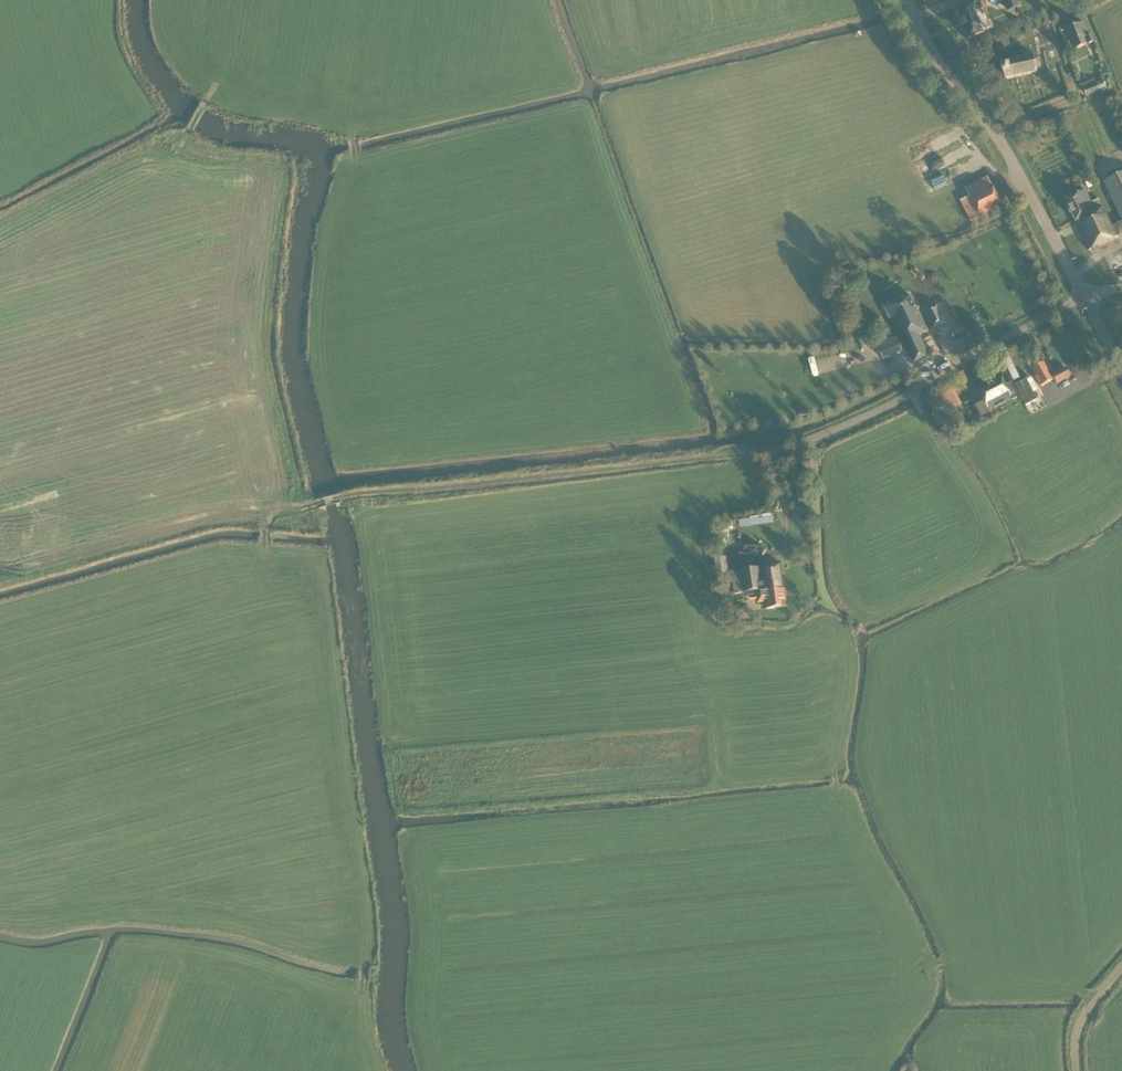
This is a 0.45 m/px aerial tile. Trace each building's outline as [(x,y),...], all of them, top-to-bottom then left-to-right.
[(1009,11),(1021,7),(1019,0),(1005,0),(1009,11)] [(979,1),(957,10),(969,38),(983,32),(983,31),(990,28),(979,1)] [(1016,31),(1022,29),(1018,20),(1013,23),(1016,31)] [(1068,29),(1076,50),(1087,46),(1084,39),(1086,38),(1089,44),(1094,42),(1092,35),(1089,36),(1084,22),(1068,29)] [(1004,75),(1005,80),(1036,74),(1037,73),(1040,68),(1041,67),(1040,62),(1039,61),(1034,58),(1033,57),(1002,64),(1003,69),(1002,69),(1004,75)] [(1084,87),(1087,96),(1107,88),(1104,80),(1084,87)] [(1104,182),(1121,221),(1121,174),(1104,182)] [(992,187),(987,178),(965,189),(970,197),(960,202),(971,222),(980,218),(1003,207),(993,187),(992,187)] [(1089,252),(1121,236),(1121,222),(1112,227),(1099,200),(1092,204),(1085,191),(1078,194),(1065,200),(1069,209),(1068,209),(1070,215),(1071,215),(1089,252)] [(969,292),(953,299),(956,305),(971,298),(969,292)] [(888,308),(885,309),(890,320),(891,319),(912,366),(929,358),(920,336),(928,333),(917,307),(915,307),(910,296),(887,306),(888,308)] [(956,305),(961,316),(976,309),(971,298),(956,305)] [(939,305),(923,312),(931,329),(947,322),(939,305)] [(976,309),(961,316),(964,322),(979,315),(976,309)] [(902,350),(897,337),(876,346),(882,359),(902,350)] [(1036,378),(1040,387),(1054,380),(1056,385),(1071,377),(1066,369),(1052,376),(1050,371),(1048,372),(1043,363),(1032,369),(1037,378),(1036,378)] [(1074,375),(1081,372),(1076,363),(1070,367),(1074,375)] [(1022,379),(1013,384),(1019,396),(1028,391),(1022,379)] [(1002,380),(990,386),(1000,405),(1011,399),(1013,401),(1020,397),(1019,396),(1013,384),(1012,383),(1006,386),(1002,380)] [(990,410),(1000,405),(990,386),(979,392),(984,402),(975,406),(981,418),(991,413),(990,410)] [(941,398),(948,412),(961,405),(954,391),(941,398)] [(715,559),(717,575),(728,573),(726,557),(715,559)] [(742,594),(755,592),(757,604),(766,603),(767,610),(787,607),(781,565),(729,573),(730,573),(730,578),(733,595),(742,594)]
